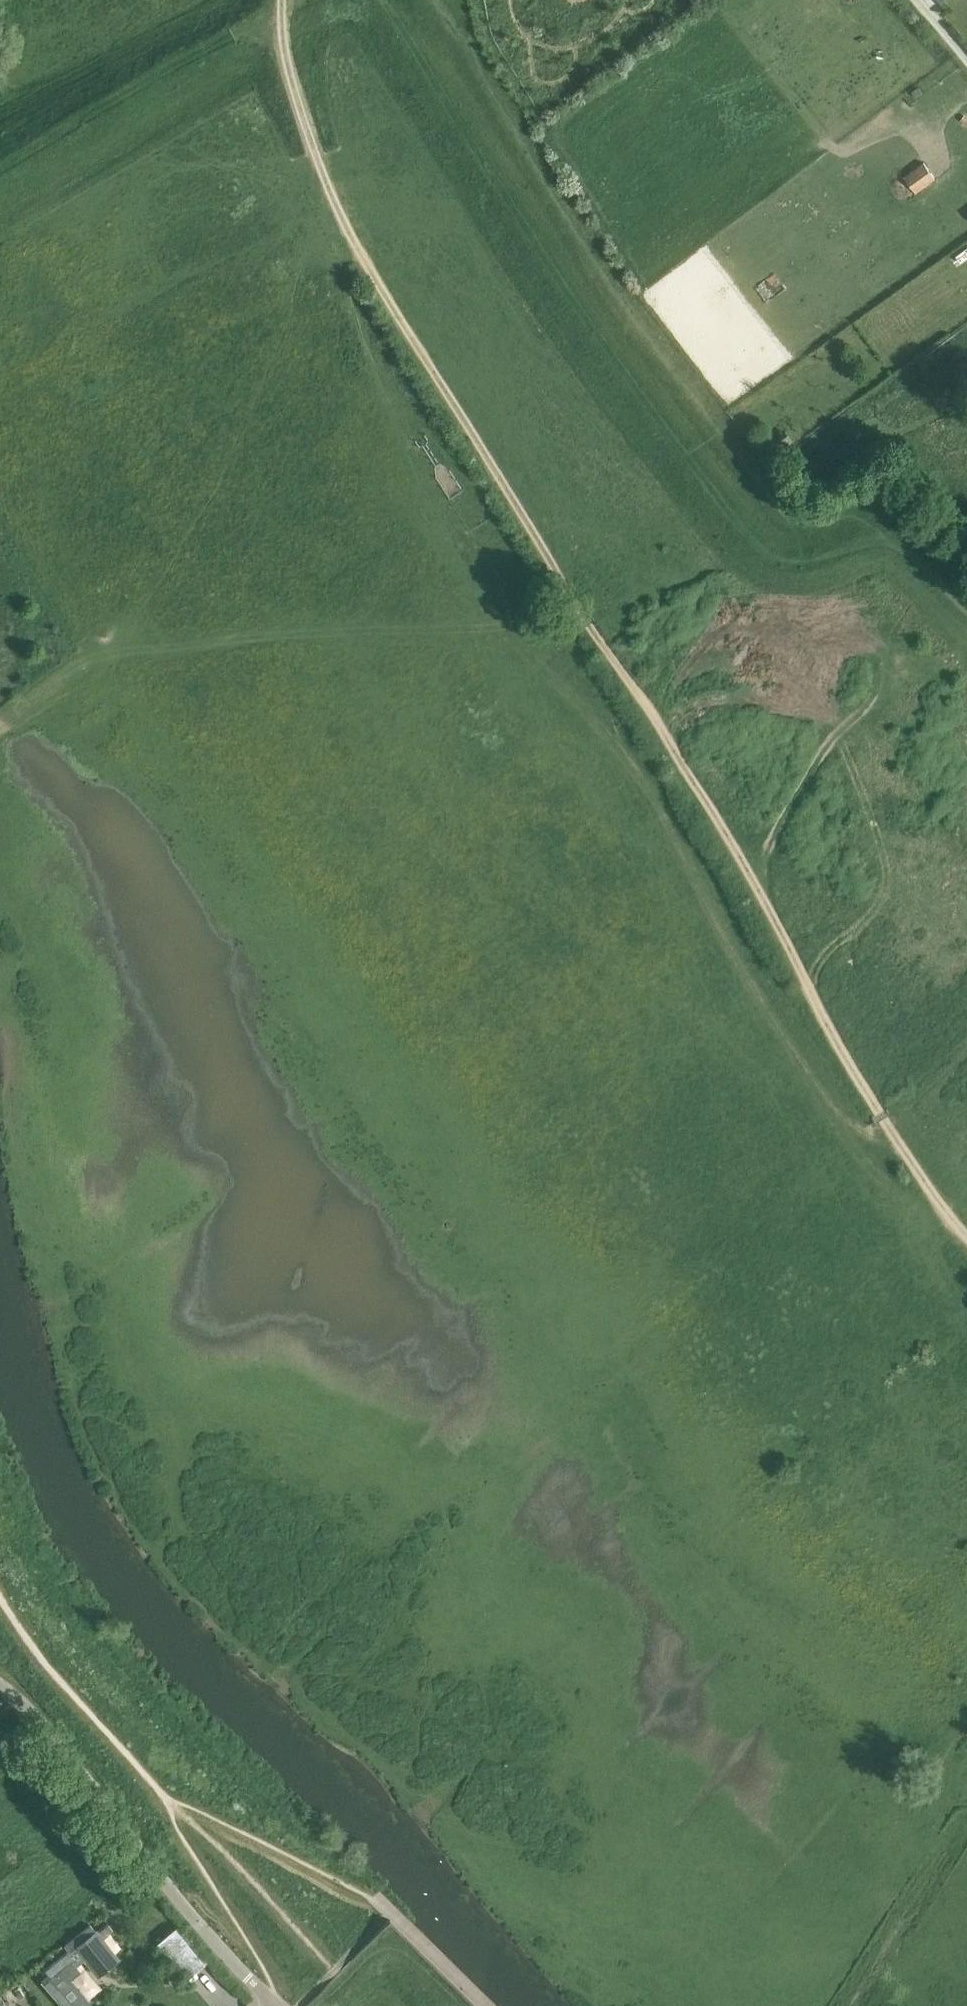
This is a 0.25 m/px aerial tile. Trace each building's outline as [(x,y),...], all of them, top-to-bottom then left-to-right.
[(924,162),(905,176),(916,193),(936,178),(924,162)] [(118,1958),(91,1924),(72,1939),(77,1946),(46,1969),(49,1973),(41,1980),(64,2005),(76,2005),(52,1977),(73,1961),(76,1965),(86,1957),(99,1974),(118,1958)] [(155,1943),(185,1979),(205,1962),(176,1927),(155,1943)] [(1,1993),(0,1994),(0,2005),(9,2005),(1,1993)]
